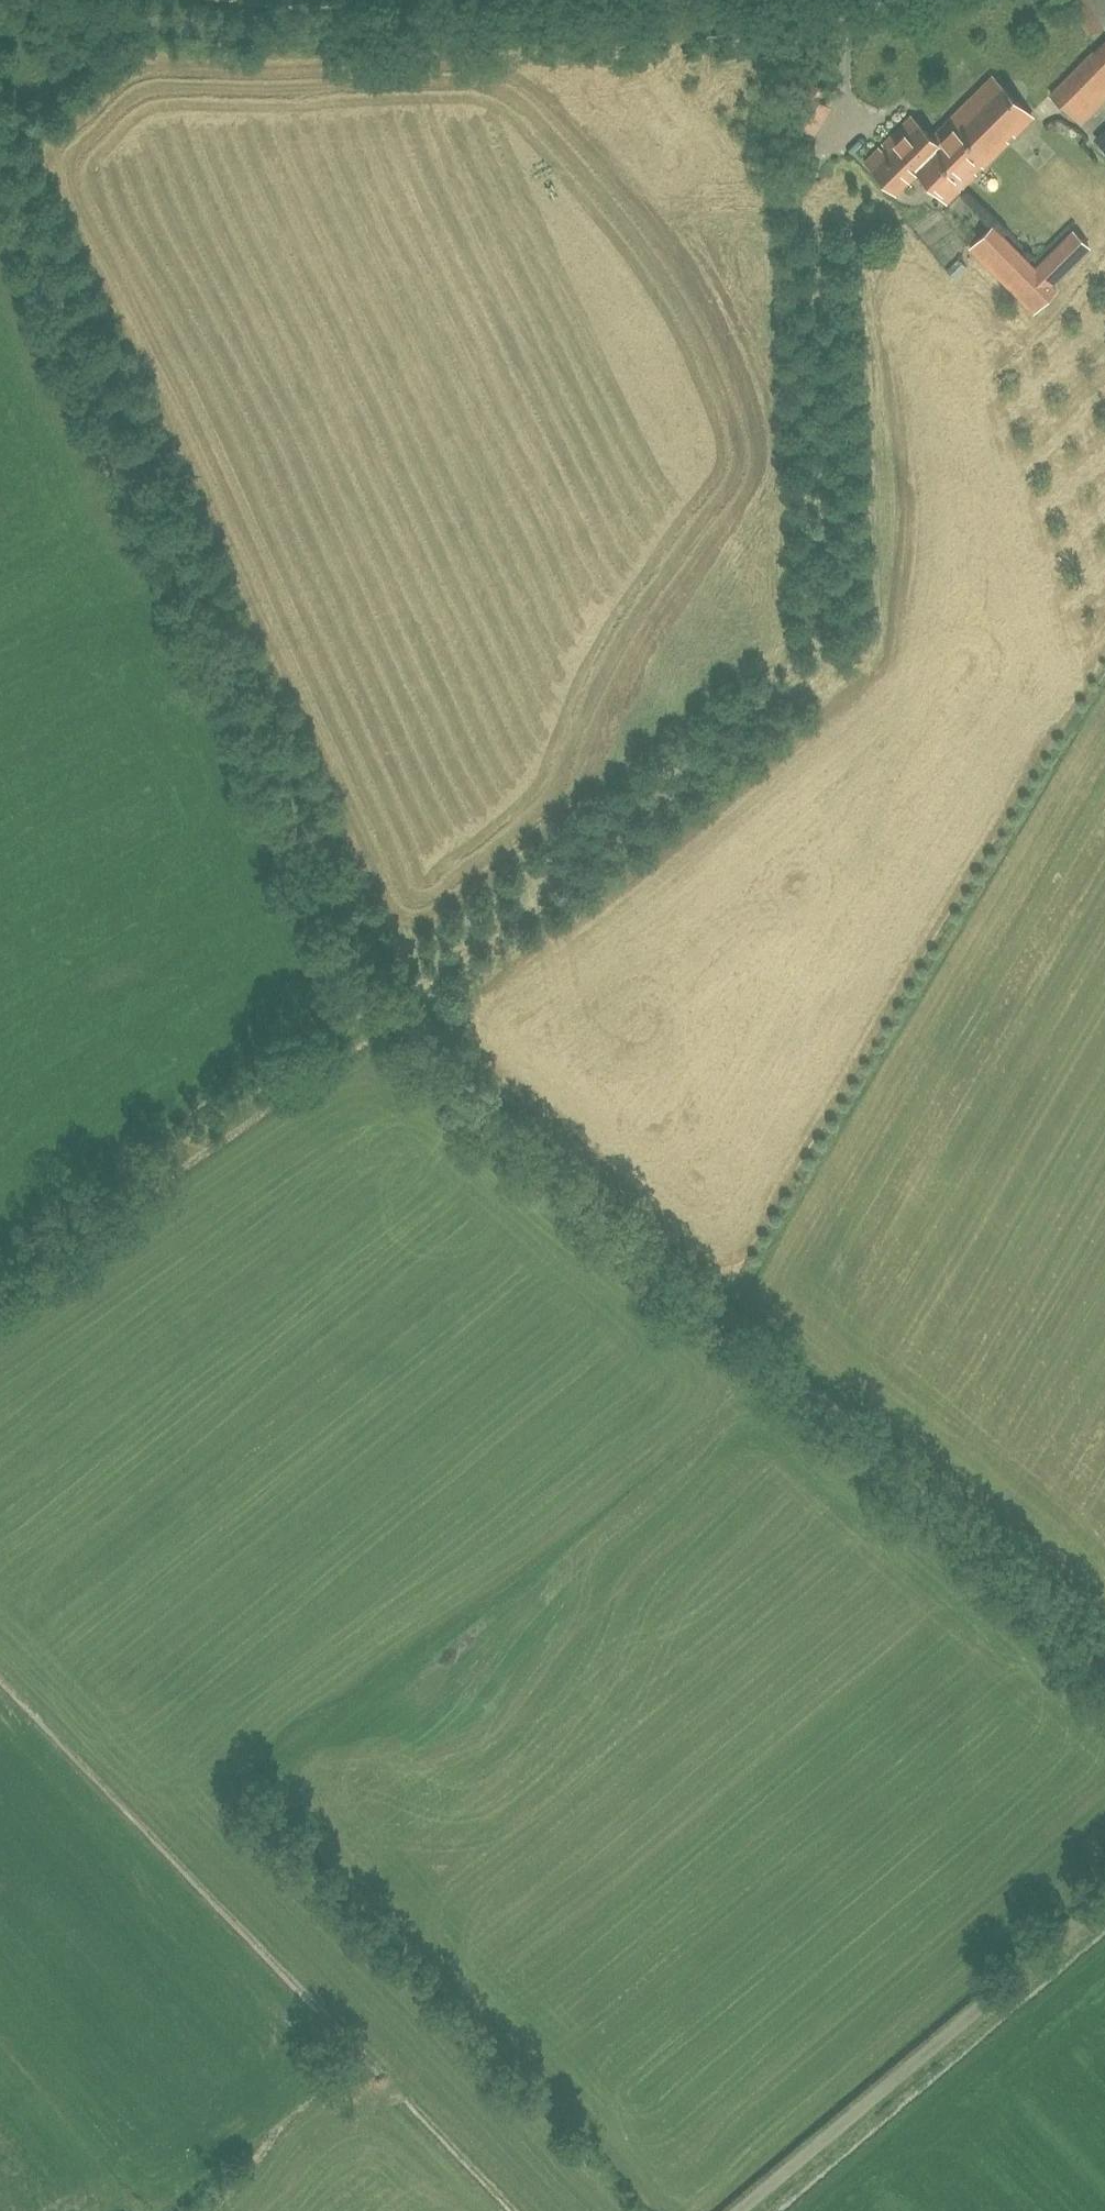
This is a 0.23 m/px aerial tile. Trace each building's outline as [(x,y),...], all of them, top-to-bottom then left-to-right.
[(1104,99),(1104,41),(1095,50),(1093,49),(1051,92),(1081,123),(1104,99)] [(880,148),(865,163),(895,193),(917,171),(946,202),(976,173),(973,171),(980,164),(982,166),(1008,141),(1006,139),(1012,133),(1014,135),(1033,117),(992,76),(932,136),(911,116),(883,145),(885,147),(882,150),(880,148)] [(810,131),(826,104),(819,100),(825,88),(812,80),(790,118),(810,131)] [(993,226),(971,248),(1034,312),(1056,291),(1051,285),(1089,247),(1074,231),(1035,269),(993,226)]
